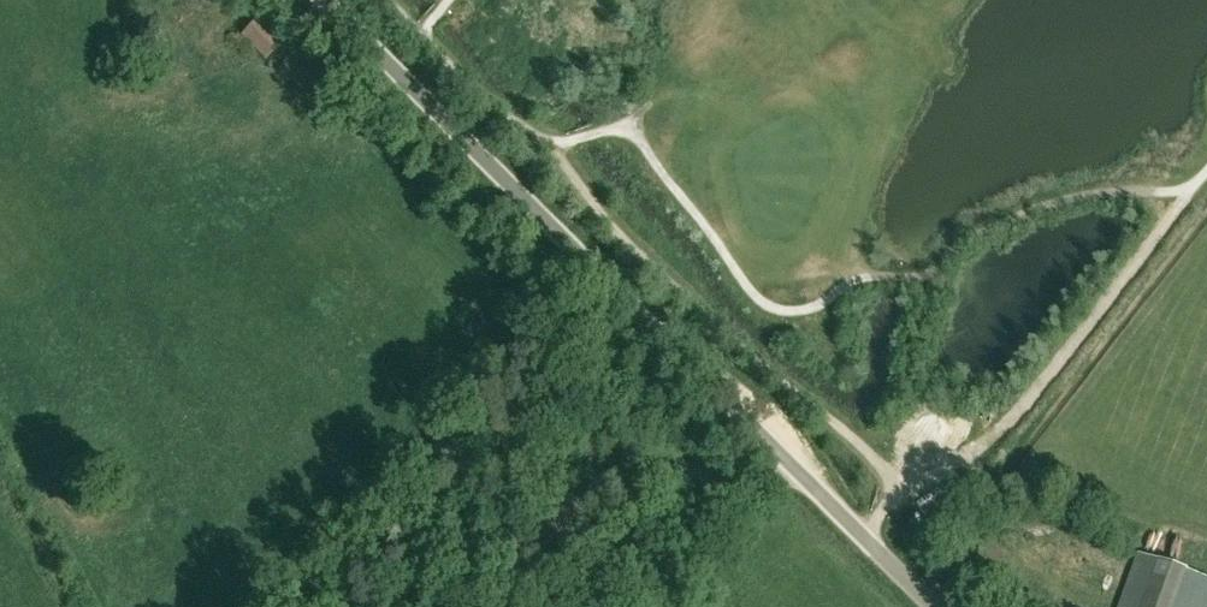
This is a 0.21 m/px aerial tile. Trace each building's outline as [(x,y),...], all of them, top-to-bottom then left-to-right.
[(265,59),(282,42),(256,18),(240,36),(265,59)] [(1138,553),(1119,606),(1206,606),(1206,578),(1138,553)]
